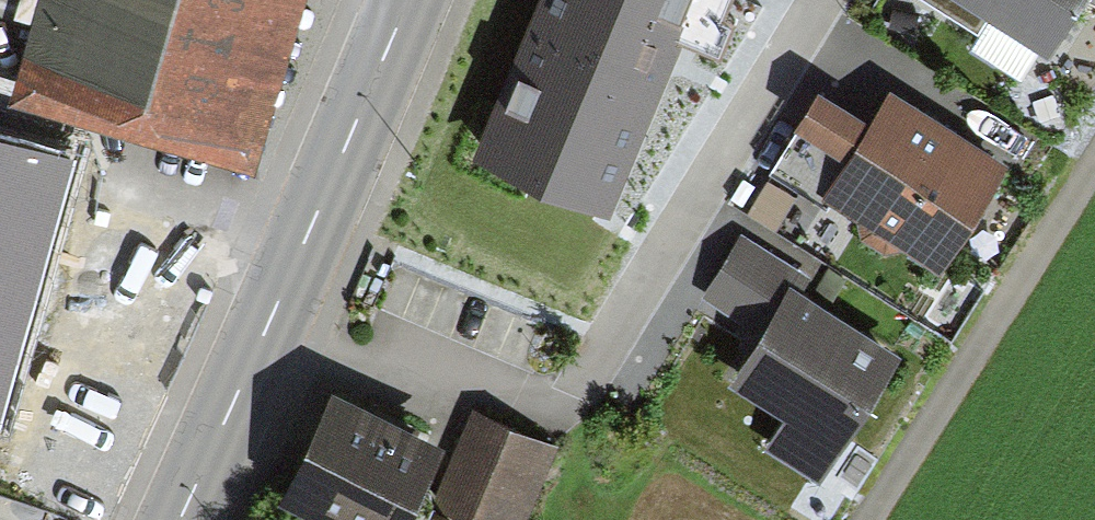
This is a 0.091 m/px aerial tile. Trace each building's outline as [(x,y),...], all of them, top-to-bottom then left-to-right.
[(9,104),(248,176),(301,0),(41,0),(9,104)] [(475,155),(607,213),(682,43),(719,59),(736,21),(725,16),(732,0),(544,0),(475,155)] [(981,44),(993,24),(1050,59),(1088,0),(911,0),(981,44)] [(1006,166),(889,86),(870,114),(819,85),(772,168),(940,272),(1006,166)] [(70,168),(0,148),(0,407),(70,168)] [(835,462),(900,353),(807,292),(816,276),(743,232),(699,305),(757,339),(733,379),(785,411),(776,429),(835,462)] [(283,495),(330,519),(443,519),(427,514),(434,498),(420,492),(443,440),(333,384),(283,495)] [(470,413),(434,498),(427,514),(443,519),(530,519),(560,449),(470,413)]
